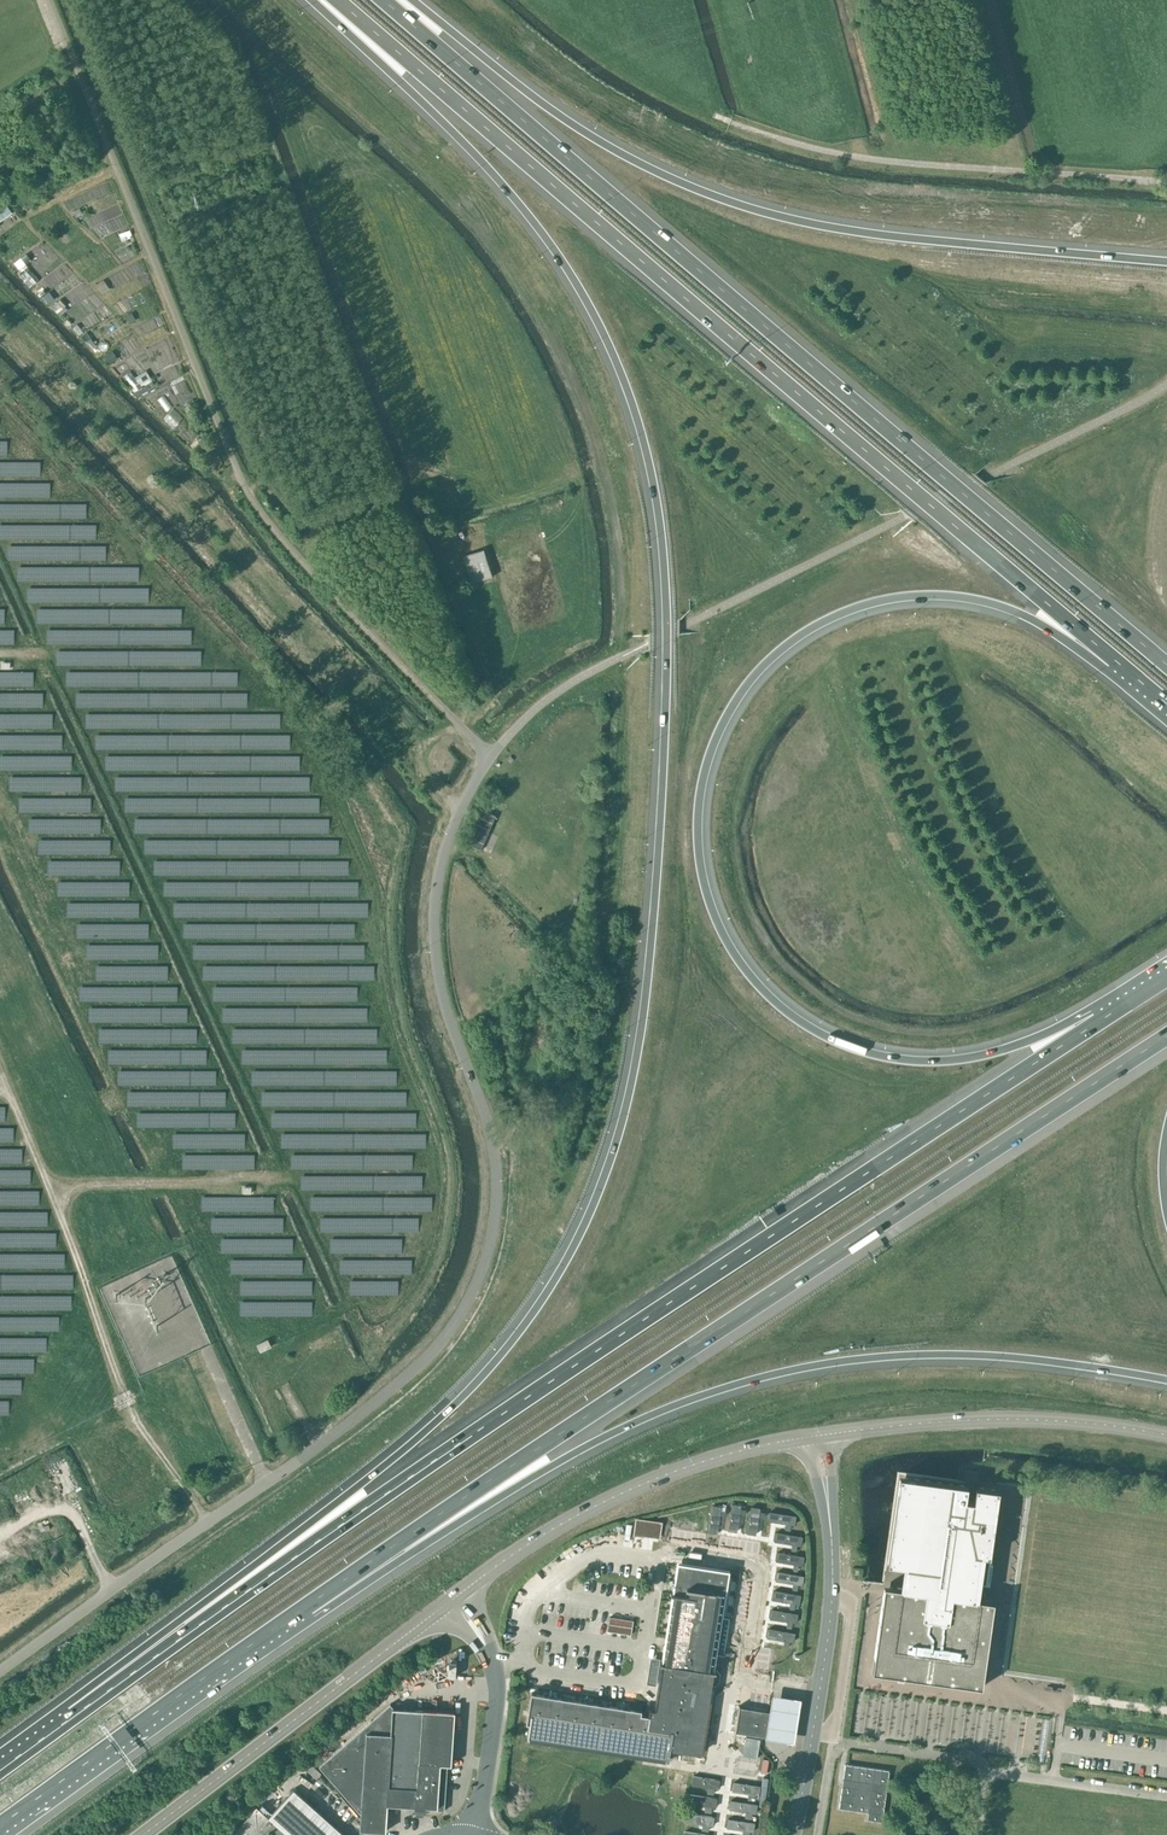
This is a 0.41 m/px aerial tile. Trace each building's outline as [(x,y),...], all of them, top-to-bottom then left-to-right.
[(0,211),(0,221),(12,213),(7,205),(0,211)] [(79,208),(73,212),(77,218),(83,214),(79,208)] [(40,290),(54,302),(62,293),(61,289),(51,280),(50,277),(42,280),(51,270),(48,264),(42,259),(50,256),(46,245),(42,242),(39,245),(43,254),(27,260),(25,258),(13,262),(14,266),(26,276),(25,276),(38,286),(40,290)] [(58,301),(52,306),(57,313),(63,308),(58,301)] [(131,313),(126,316),(130,323),(135,320),(131,313)] [(87,332),(82,335),(86,341),(91,338),(87,332)] [(181,389),(167,393),(171,408),(185,403),(181,389)] [(183,421),(174,425),(177,433),(186,428),(183,421)] [(189,442),(195,436),(188,429),(183,434),(189,442)] [(491,576),(482,548),(461,555),(470,583),(491,576)] [(481,850),(496,816),(483,810),(468,844),(481,850)] [(267,1339),(256,1344),(259,1351),(270,1346),(267,1339)] [(994,1601),(976,1598),(982,1555),(990,1556),(999,1489),(976,1486),(974,1501),(966,1499),(968,1485),(900,1475),(887,1564),(905,1566),(904,1577),(902,1587),(884,1585),(883,1591),(872,1671),(982,1687),(994,1601)] [(530,1697),(526,1723),(529,1724),(527,1739),(668,1763),(670,1748),(696,1752),(701,1753),(703,1737),(714,1670),(713,1670),(717,1644),(724,1645),(726,1637),(727,1626),(720,1625),(728,1574),(677,1566),(661,1662),(651,1728),(648,1728),(650,1715),(641,1714),(641,1710),(622,1707),(605,1704),(585,1701),(568,1698),(549,1695),(531,1693),(530,1697)] [(801,1702),(774,1697),(767,1741),(794,1745),(801,1702)] [(447,1764),(452,1765),(455,1712),(393,1707),(390,1704),(391,1704),(390,1703),(319,1766),(361,1815),(361,1828),(385,1830),(385,1831),(387,1804),(435,1807),(435,1810),(444,1811),(447,1764)] [(766,1736),(770,1711),(739,1706),(735,1731),(736,1732),(745,1733),(766,1736)] [(847,1759),(842,1803),(871,1807),(870,1814),(885,1816),(891,1764),(847,1759)] [(315,1779),(311,1775),(302,1784),(306,1788),(315,1779)] [(231,1834),(345,1834),(294,1789),(269,1817),(257,1806),(231,1834)] [(756,1824),(756,1809),(748,1809),(747,1824),(756,1824)]
